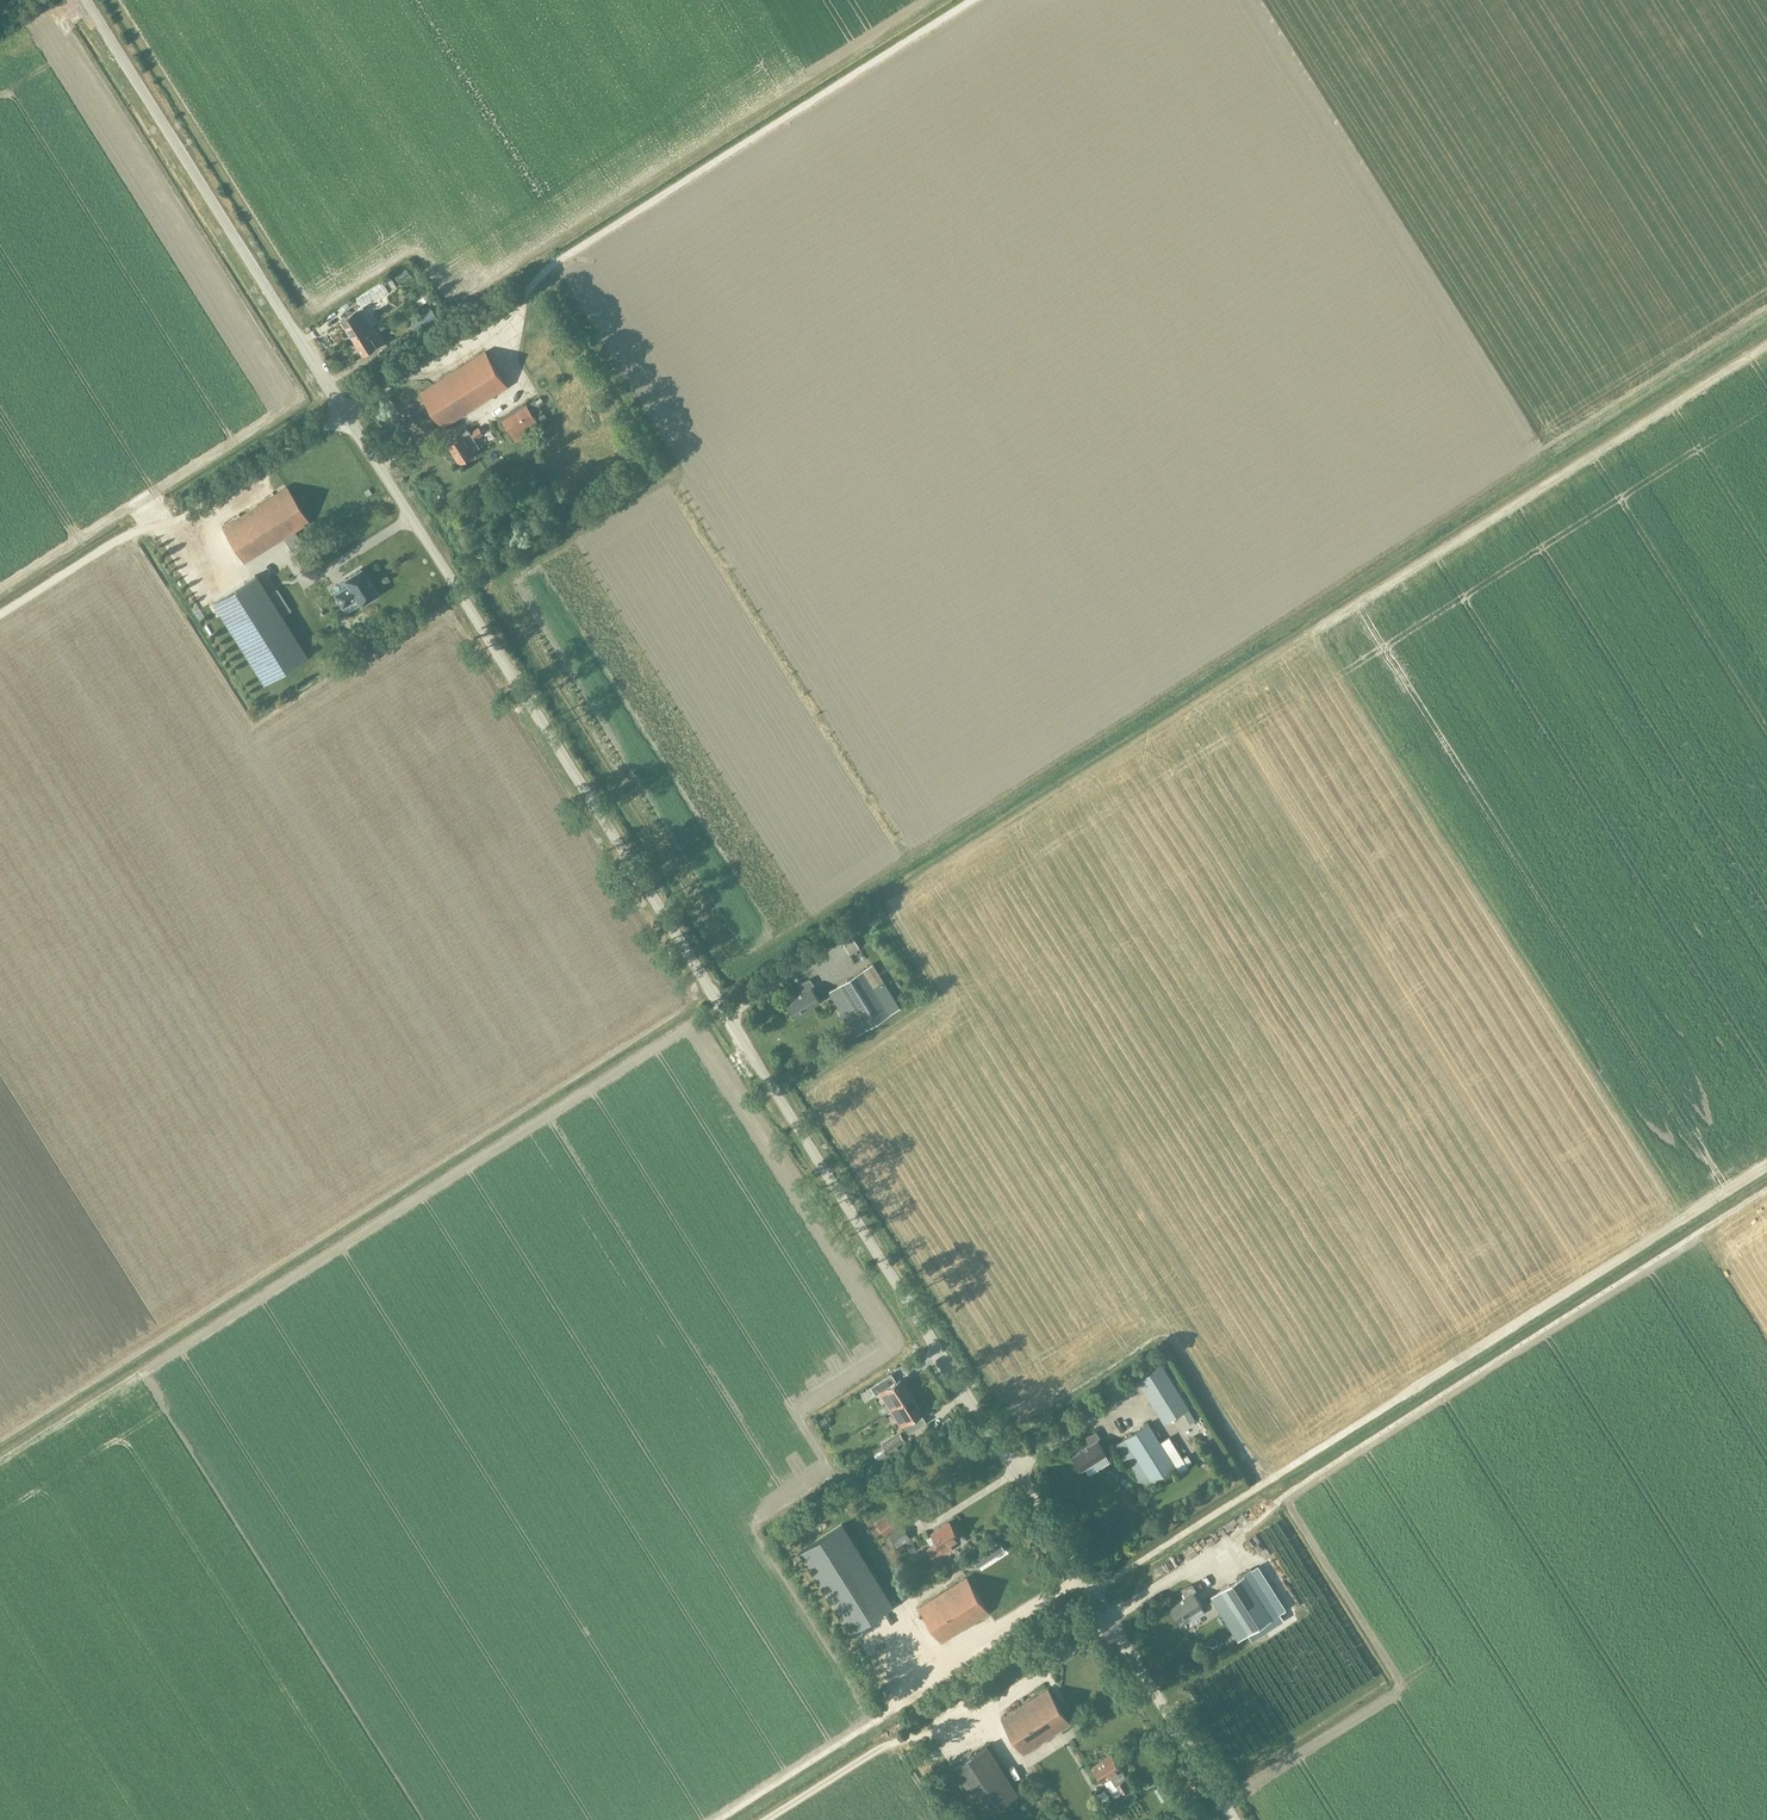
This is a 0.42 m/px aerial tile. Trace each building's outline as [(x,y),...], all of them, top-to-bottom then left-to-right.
[(392,290),(391,289),(395,287),(392,281),(369,294),(373,301),(392,290)] [(412,302),(417,308),(426,301),(422,295),(412,302)] [(375,324),(363,307),(356,312),(342,321),(353,338),(375,324)] [(432,309),(411,322),(417,331),(438,317),(432,309)] [(364,356),(378,347),(386,342),(375,324),(353,338),(364,356)] [(519,356),(523,329),(515,328),(511,355),(519,356)] [(444,427),(508,387),(486,352),(422,392),(444,427)] [(514,440),(540,424),(526,403),(501,418),(514,440)] [(464,436),(448,446),(459,464),(475,455),(474,452),(481,448),(476,440),(490,430),(486,424),(472,433),(469,429),(462,434),(464,436)] [(245,563),(309,522),(286,487),(223,528),(245,563)] [(170,555),(179,567),(184,563),(175,552),(170,555)] [(376,594),(370,584),(371,584),(367,578),(366,578),(360,569),(344,579),(348,585),(334,594),(342,606),(356,598),(360,604),(376,594)] [(252,574),(211,600),(263,681),(304,655),(252,574)] [(352,717),(358,713),(348,698),(342,702),(352,717)] [(900,1008),(884,984),(872,965),(829,992),(856,1036),(900,1008)] [(796,1016),(821,1001),(812,988),(815,986),(811,979),(800,984),(804,993),(788,1003),(796,1016)] [(1164,1422),(1189,1407),(1163,1364),(1138,1380),(1164,1422)] [(912,1397),(901,1379),(897,1382),(892,1374),(871,1387),(876,1395),(881,1392),(891,1410),(912,1397)] [(922,1415),(923,1415),(912,1397),(891,1410),(902,1427),(904,1426),(909,1434),(927,1423),(922,1415)] [(1170,1437),(1161,1443),(1148,1424),(1114,1445),(1142,1489),(1176,1467),(1180,1473),(1188,1468),(1187,1465),(1191,1462),(1187,1455),(1183,1457),(1170,1437)] [(1082,1469),(1106,1453),(1098,1440),(1100,1439),(1096,1432),(1085,1436),(1089,1445),(1073,1456),(1082,1469)] [(887,1452),(904,1441),(905,1441),(900,1433),(881,1444),(887,1452)] [(903,1506),(877,1522),(885,1534),(910,1518),(903,1506)] [(950,1543),(959,1538),(949,1522),(931,1534),(936,1541),(926,1549),(934,1562),(950,1552),(955,1560),(962,1557),(956,1547),(954,1548),(950,1543)] [(841,1524),(801,1550),(852,1631),(893,1605),(841,1524)] [(903,1526),(890,1534),(897,1547),(911,1538),(903,1526)] [(1239,1640),(1273,1619),(1280,1614),(1251,1568),(1244,1573),(1245,1575),(1211,1597),(1239,1640)] [(942,1642),(988,1612),(966,1578),(920,1607),(942,1642)] [(1185,1616),(1202,1606),(1194,1593),(1196,1591),(1192,1584),(1181,1589),(1185,1598),(1169,1608),(1173,1615),(1180,1626),(1188,1620),(1185,1616)] [(1024,1753),(1070,1723),(1047,1688),(1001,1719),(1024,1753)] [(982,1819),(1019,1794),(987,1746),(950,1770),(982,1819)] [(1120,1770),(1111,1755),(1093,1766),(1103,1782),(1110,1777),(1115,1786),(1116,1785),(1121,1794),(1129,1789),(1123,1780),(1127,1778),(1121,1769),(1120,1770)]
